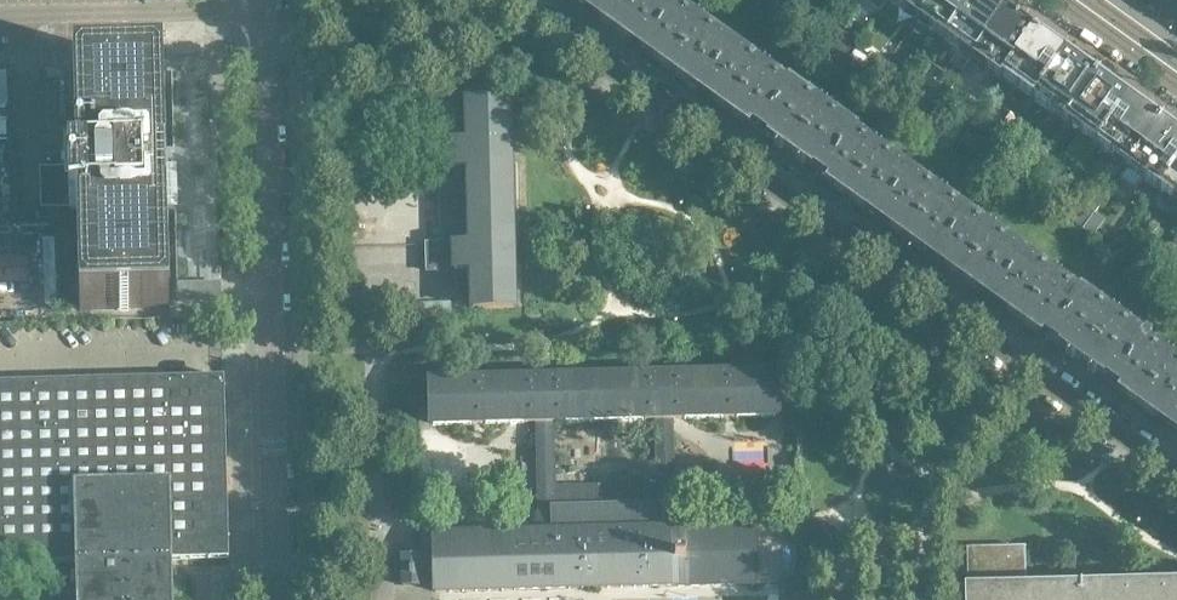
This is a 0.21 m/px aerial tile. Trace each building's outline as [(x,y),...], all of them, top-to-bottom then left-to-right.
[(592,0),(569,0),(584,11),(592,0)] [(673,8),(661,0),(592,0),(584,11),(641,52),(673,8)] [(930,0),(888,0),(904,11),(907,7),(919,16),(930,0)] [(972,0),(930,0),(919,16),(932,24),(928,29),(944,40),(972,0)] [(1004,14),(985,0),(972,0),(944,40),(959,51),(962,46),(975,55),(1004,14)] [(698,93),(730,49),(673,8),(641,52),(698,93)] [(999,79),(1002,75),(1032,34),(1004,14),(975,55),(987,64),(984,69),(999,79)] [(1034,98),(1063,56),(1032,34),(1002,75),(1034,98)] [(787,90),(786,90),(730,49),(698,93),(756,135),(758,132),(757,131),(787,90)] [(1068,116),(1095,79),(1063,56),(1034,98),(1049,109),(1052,104),(1068,116)] [(169,317),(165,166),(162,65),(73,68),(75,167),(67,168),(68,189),(69,210),(76,210),(79,310),(130,309),(130,318),(169,317)] [(1094,147),(1126,102),(1095,79),(1068,116),(1065,120),(1081,132),(1078,136),(1094,147)] [(852,134),(788,87),(786,90),(787,90),(757,131),(758,132),(773,143),(773,146),(779,151),(783,149),(795,158),(795,162),(801,167),(805,165),(819,176),(820,176),(850,135),(851,136),(852,134)] [(517,241),(515,166),(509,166),(508,101),(507,101),(507,100),(467,101),(467,102),(466,102),(467,140),(423,141),(424,168),(443,168),(445,243),(426,244),(427,271),(454,270),(454,271),(455,271),(455,270),(470,270),(472,309),(512,308),(511,241),(517,241)] [(1128,165),(1158,124),(1126,102),(1094,147),(1109,158),(1112,154),(1128,165)] [(1005,138),(1019,118),(1006,109),(992,129),(1005,138)] [(1176,164),(1176,138),(1158,124),(1128,165),(1125,170),(1157,192),(1176,164)] [(907,176),(851,136),(850,135),(820,176),(819,176),(818,178),(876,220),(907,176)] [(1157,192),(1172,203),(1175,199),(1176,200),(1176,164),(1157,192)] [(933,261),(964,217),(907,176),(876,220),(933,261)] [(990,302),(1021,258),(964,217),(933,261),(990,302)] [(32,280),(31,255),(0,255),(0,280),(32,280)] [(1047,343),(1080,297),(1079,296),(1077,298),(1021,258),(990,302),(1047,343)] [(172,297),(223,299),(224,282),(172,280),(172,297)] [(1110,388),(1141,344),(1142,342),(1139,340),(1080,297),(1047,343),(1048,343),(1050,341),(1064,351),(1064,355),(1071,360),(1074,358),(1086,367),(1086,371),(1093,376),(1096,374),(1111,385),(1109,387),(1110,388)] [(1144,346),(1149,339),(1143,335),(1139,340),(1142,342),(1141,344),(1144,346)] [(1144,346),(1141,344),(1110,388),(1167,429),(1176,415),(1176,370),(1144,346)] [(536,423),(539,532),(434,535),(435,592),(755,583),(753,527),(674,529),(671,419),(776,417),(775,373),(430,382),(430,412),(431,426),(536,423)] [(172,559),(228,558),(223,377),(0,383),(0,564),(75,562),(76,599),(173,599),(172,559)] [(431,426),(430,412),(418,412),(419,430),(431,430),(431,426)] [(1167,429),(1176,436),(1176,415),(1167,429)] [(1025,586),(1024,547),(966,549),(967,587),(963,588),(963,599),(1176,599),(1176,582),(1025,586)] [(420,585),(419,556),(401,556),(402,585),(420,585)]
